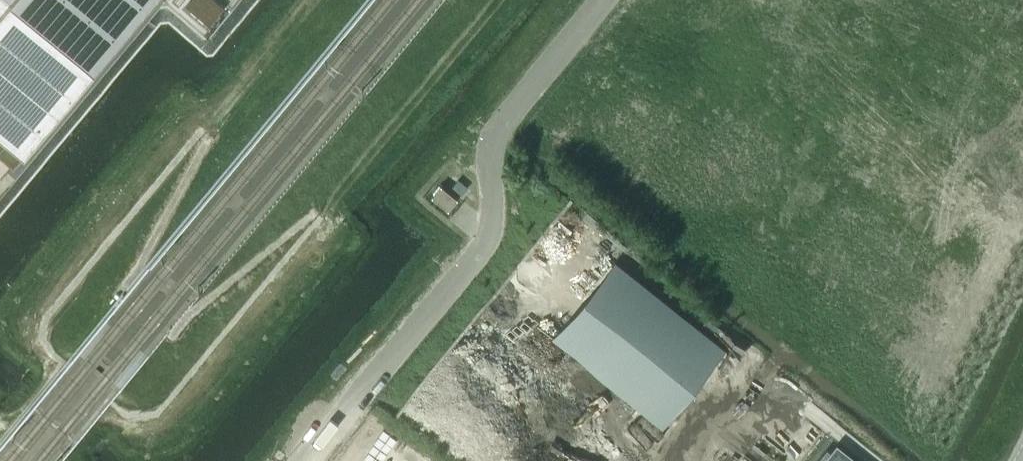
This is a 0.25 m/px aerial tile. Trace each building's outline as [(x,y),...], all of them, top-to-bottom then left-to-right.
[(23,153),(93,69),(11,0),(0,0),(0,134),(23,153)] [(93,69),(151,0),(11,0),(93,69)] [(454,201),(437,187),(428,198),(445,212),(454,201)] [(598,249),(536,327),(661,427),(724,349),(598,249)] [(821,460),(849,460),(832,448),(821,460)]
